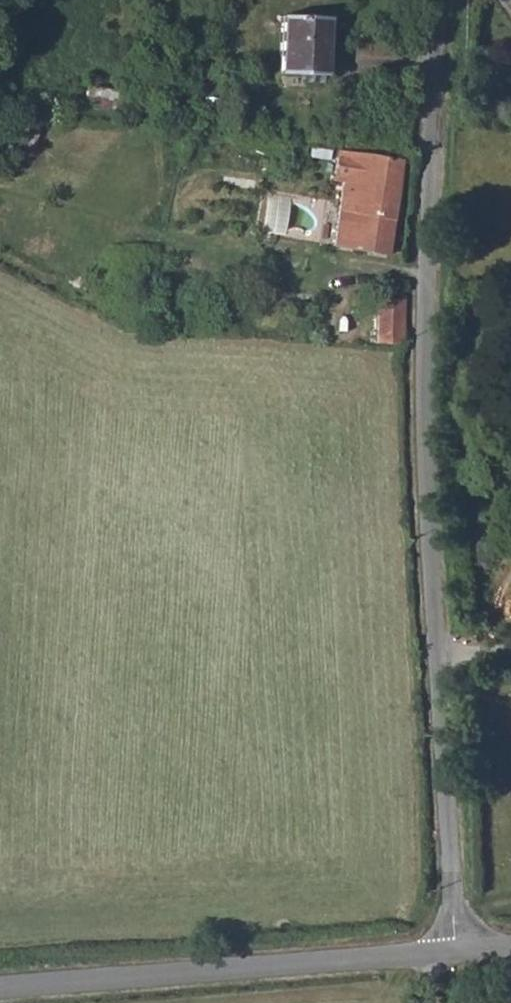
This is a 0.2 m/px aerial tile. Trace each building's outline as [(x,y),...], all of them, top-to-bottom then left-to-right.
[(285,21),(283,75),(326,76),(328,23),(285,21)] [(62,83),(59,103),(93,109),(96,88),(62,83)] [(320,153),(320,160),(329,161),(329,170),(346,173),(344,184),(356,187),(353,214),(335,211),(331,250),(382,260),(396,164),(320,153)] [(339,189),(335,211),(353,214),(356,187),(344,184),(339,189)] [(373,304),(372,348),(396,350),(397,305),(373,304)]
